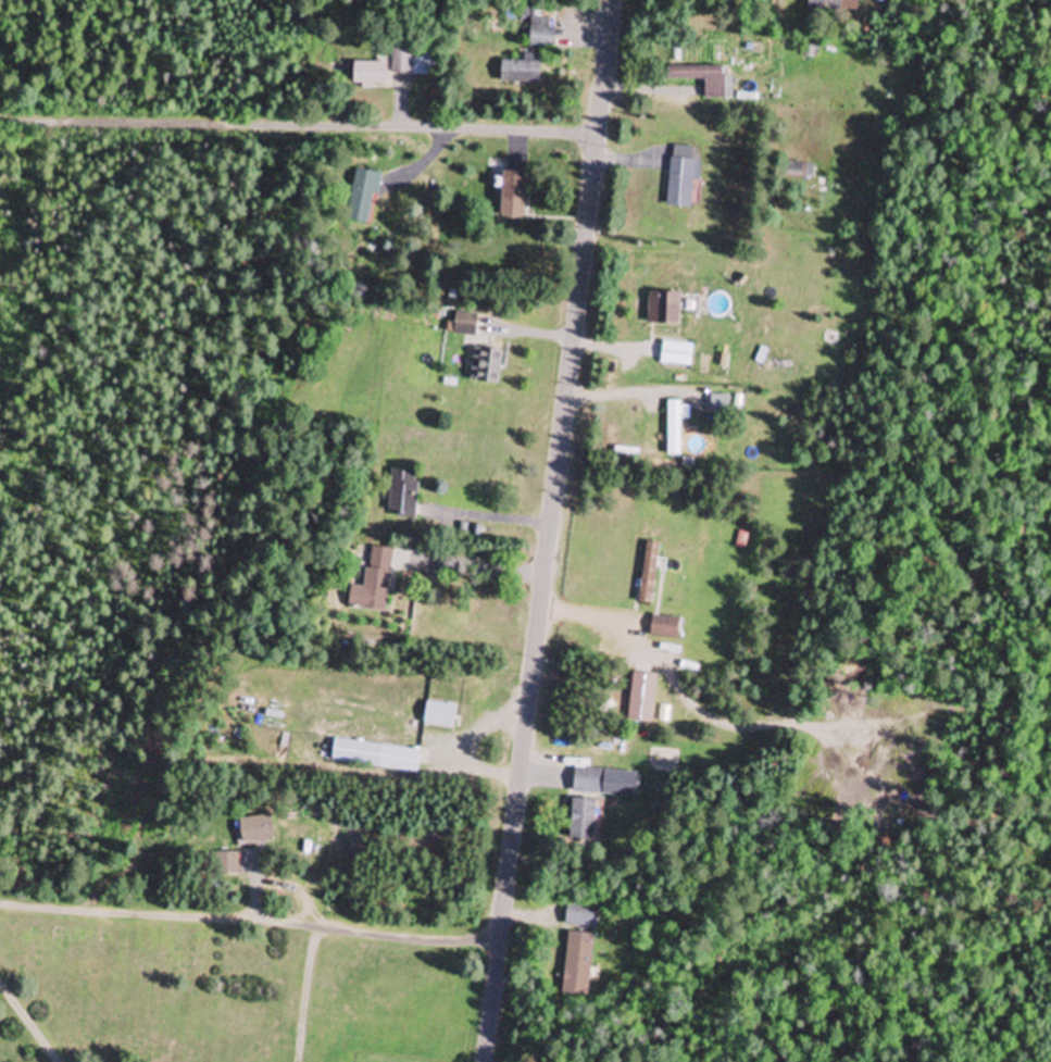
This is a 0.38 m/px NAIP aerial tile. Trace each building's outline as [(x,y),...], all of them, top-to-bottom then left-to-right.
[(841,0),(809,0),(807,8),(838,15),(841,0)] [(555,16),(530,16),(530,50),(555,50),(555,16)] [(378,62),(353,62),(353,88),(390,88),(390,75),(413,75),(413,48),(378,48),(378,62)] [(539,84),(539,62),(501,62),(501,84),(539,84)] [(705,80),(705,99),(724,99),(724,66),(667,66),(667,80),(705,80)] [(692,159),(693,148),(672,146),(667,206),(695,208),(699,160),(692,159)] [(812,180),(813,165),(787,162),(785,177),(812,180)] [(380,174),(357,169),(347,219),(370,224),(380,174)] [(524,218),(524,172),(502,172),(502,218),(524,218)] [(679,324),(679,293),(648,293),(648,324),(679,324)] [(476,336),(477,313),(454,313),(453,335),(476,336)] [(692,367),(692,344),(660,344),(660,367),(692,367)] [(499,385),(502,351),(473,348),(470,382),(499,385)] [(729,397),(711,397),(711,415),(729,415),(729,397)] [(682,457),(682,402),(667,402),(667,457),(682,457)] [(416,517),(418,471),(391,470),(389,517),(416,517)] [(659,543),(645,541),(639,604),(653,605),(659,543)] [(385,612),(392,549),(370,546),(365,588),(351,586),(348,608),(385,612)] [(650,636),(676,639),(678,619),(652,616),(650,636)] [(632,673),(627,722),(652,725),(657,675),(632,673)] [(454,727),(454,704),(425,704),(425,727),(454,727)] [(334,741),(331,763),(417,773),(420,752),(334,741)] [(605,794),(605,769),(573,769),(573,794),(605,794)] [(570,841),(595,843),(597,801),(572,800),(570,841)] [(239,819),(241,844),(274,841),(271,816),(239,819)] [(216,877),(237,877),(237,853),(216,853),(216,877)] [(565,925),(595,927),(596,907),(566,905),(565,925)] [(568,933),(561,995),(587,998),(593,936),(568,933)]
